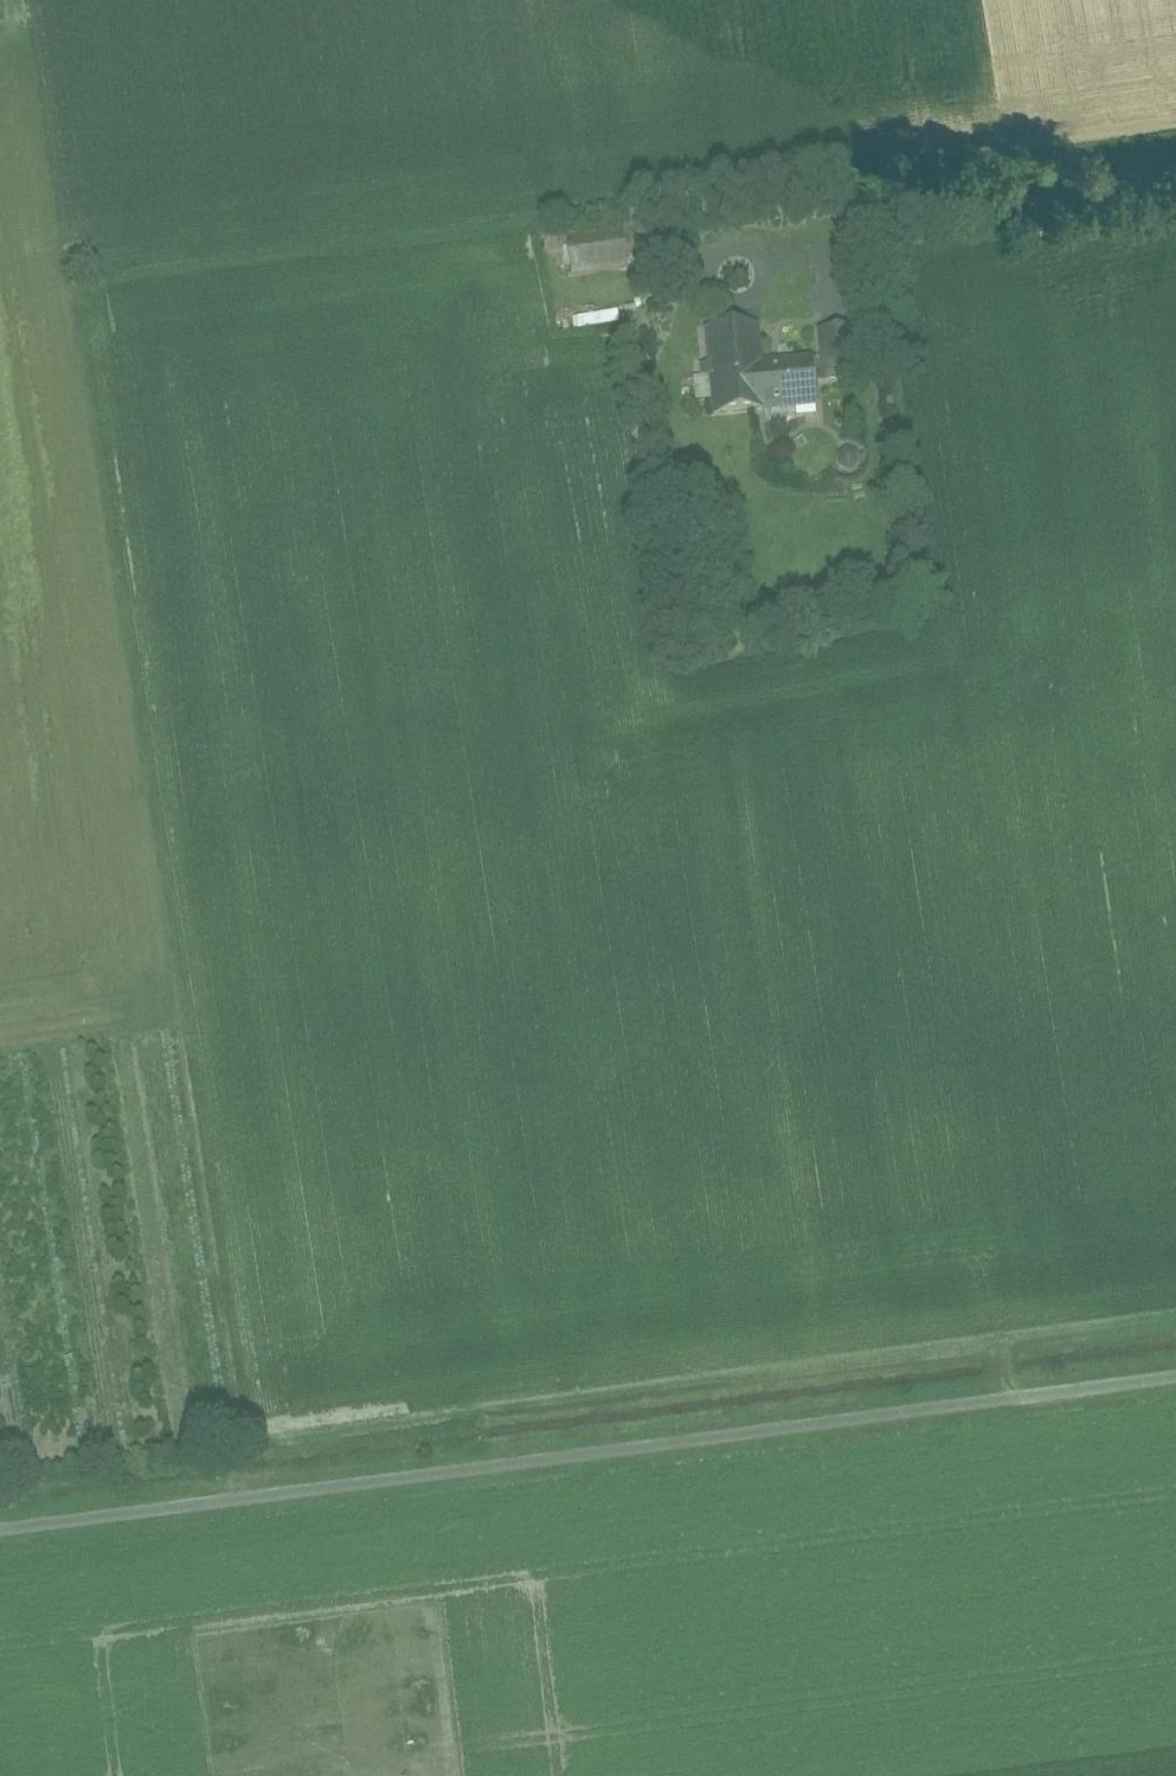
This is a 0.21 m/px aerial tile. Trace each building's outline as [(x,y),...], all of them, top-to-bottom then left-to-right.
[(565,239),(569,283),(624,278),(621,234),(565,239)] [(686,336),(689,425),(808,421),(806,365),(751,366),(750,334),(686,336)] [(816,390),(858,389),(857,334),(815,334),(816,390)]
